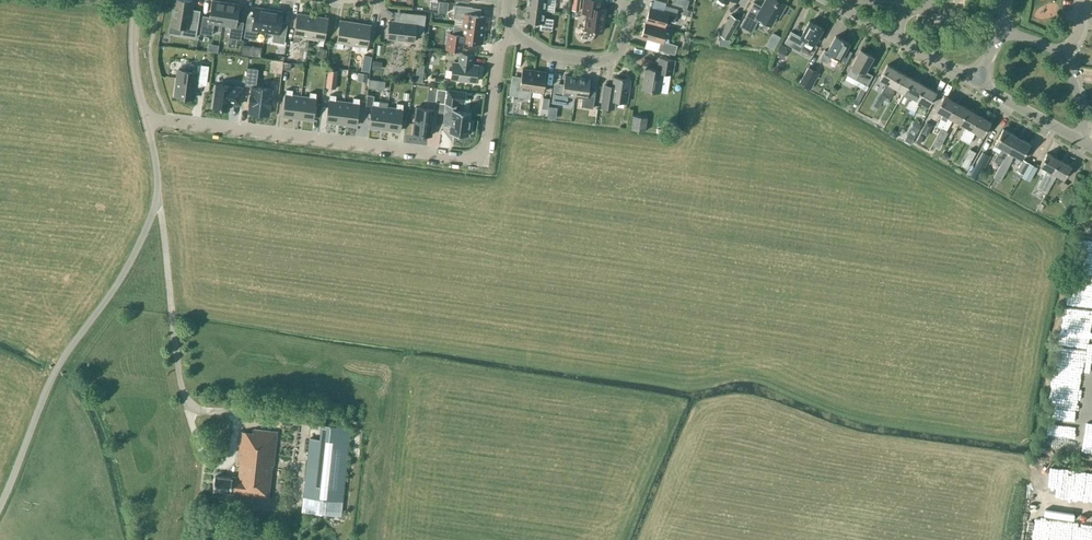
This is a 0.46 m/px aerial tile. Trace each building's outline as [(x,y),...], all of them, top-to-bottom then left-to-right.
[(196,31),(198,21),(189,19),(192,1),(189,0),(175,0),(171,24),(181,26),(180,34),(195,37),(196,31)] [(214,23),(222,25),(226,2),(212,0),(209,16),(203,15),(200,33),(212,35),(214,23)] [(526,7),(554,11),(556,0),(527,0),(526,7)] [(601,31),(604,9),(599,8),(601,0),(584,0),(583,12),(588,13),(586,29),(601,31)] [(761,6),(753,2),(745,16),(754,21),(756,17),(770,25),(776,15),(778,17),(786,4),(779,0),(765,0),(761,6)] [(1078,0),(1072,0),(1069,1),(1072,11),(1080,9),(1078,0)] [(239,4),(226,2),(222,25),(230,26),(228,37),(241,39),(243,22),(237,21),(239,4)] [(462,26),(484,29),(486,16),(471,14),(472,7),(455,5),(453,17),(463,19),(462,26)] [(674,22),(678,9),(665,5),(664,11),(649,7),(645,22),(665,27),(667,19),(674,22)] [(265,31),(269,9),(255,7),(253,23),(246,22),(244,36),(256,38),(257,30),(265,31)] [(544,17),(545,10),(526,7),(524,20),(540,22),(539,29),(552,30),(553,19),(544,17)] [(269,9),(265,31),(274,33),(272,41),(284,43),(286,29),(280,27),(282,11),(269,9)] [(423,35),(426,14),(401,12),(400,21),(390,20),(390,23),(388,23),(387,30),(389,30),(388,38),(397,39),(397,41),(404,42),(404,40),(414,41),(415,34),(423,35)] [(309,37),(312,16),(297,13),(293,40),(299,41),(300,36),(309,37)] [(728,39),(739,19),(731,15),(720,34),(728,39)] [(312,16),(309,37),(318,39),(317,44),(323,45),(327,18),(312,16)] [(352,44),(355,23),(340,20),(336,47),(342,48),(343,43),(352,44)] [(717,21),(708,29),(714,35),(723,28),(717,21)] [(784,42),(799,51),(805,39),(813,44),(822,28),(809,21),(800,36),(791,31),(784,42)] [(665,27),(645,22),(641,37),(660,43),(658,50),(675,55),(677,45),(663,41),(667,28),(665,27)] [(355,23),(352,44),(360,46),(360,51),(366,52),(370,25),(355,23)] [(484,29),(462,26),(461,34),(448,33),(446,48),(461,50),(463,40),(482,43),(484,29)] [(841,58),(849,43),(835,35),(827,51),(825,50),(820,59),(828,63),(833,54),(841,58)] [(297,44),(286,42),(284,55),(295,57),(297,44)] [(786,48),(781,45),(775,55),(780,57),(786,48)] [(846,74),(867,85),(872,75),(865,71),(873,56),(860,49),(846,74)] [(475,53),(459,51),(458,61),(452,60),(450,79),(476,83),(479,64),(474,63),(475,53)] [(370,64),(372,57),(364,55),(363,63),(370,64)] [(672,74),(674,63),(659,60),(657,69),(646,67),(642,89),(660,92),(662,73),(672,74)] [(196,63),(195,71),(178,69),(175,96),(193,98),(196,82),(207,83),(209,65),(196,63)] [(881,93),(885,95),(899,71),(887,64),(879,78),(888,83),(886,87),(885,86),(881,93)] [(820,72),(808,66),(798,83),(810,89),(820,72)] [(257,86),(258,69),(247,68),(245,86),(251,87),(248,114),(271,116),(274,89),(257,86)] [(526,89),(531,90),(534,70),(522,69),(520,79),(511,78),(509,94),(524,97),(526,89)] [(337,71),(328,70),(326,88),(335,89),(337,71)] [(546,72),(534,70),(531,90),(543,91),(546,72)] [(412,71),(411,77),(419,79),(421,74),(412,71)] [(894,87),(903,92),(911,77),(899,71),(885,95),(890,98),(894,91),(893,90),(894,87)] [(568,95),(575,96),(578,77),(565,75),(563,87),(554,86),(551,102),(566,104),(568,95)] [(590,79),(578,77),(575,96),(582,97),(581,106),(593,108),(594,96),(588,95),(590,79)] [(627,102),(630,79),(614,77),(612,91),(603,90),(601,106),(610,108),(611,100),(627,102)] [(923,84),(911,77),(903,92),(912,97),(910,100),(909,99),(905,106),(910,109),(923,84)] [(244,88),(216,84),(212,109),(230,111),(230,105),(241,106),(244,88)] [(936,91),(923,84),(910,109),(914,111),(918,105),(917,104),(919,100),(928,105),(936,91)] [(298,117),(301,95),(292,94),(293,89),(287,88),(283,115),(298,117)] [(435,102),(445,104),(447,90),(436,89),(435,102)] [(468,92),(448,89),(446,104),(458,106),(458,103),(466,104),(468,92)] [(310,97),(307,96),(301,95),(298,117),(313,119),(317,92),(311,92),(310,97)] [(341,124),(344,102),(336,100),(336,95),(330,94),(326,121),(341,124)] [(368,128),(383,130),(386,109),(378,108),(379,101),(373,100),(374,95),(367,94),(365,108),(371,108),(368,128)] [(547,112),(550,96),(541,95),(539,110),(547,112)] [(937,125),(941,128),(955,102),(944,95),(936,110),(944,114),(937,125)] [(354,98),(353,103),(344,102),(341,124),(356,126),(360,99),(354,98)] [(952,118),(959,122),(967,108),(955,102),(941,128),(945,130),(952,118)] [(396,105),(395,110),(386,109),(383,130),(398,133),(402,106),(396,105)] [(437,108),(415,106),(412,135),(433,138),(437,108)] [(960,138),(964,141),(979,115),(967,108),(959,122),(966,126),(960,138)] [(472,113),(453,110),(450,134),(470,136),(472,113)] [(647,117),(634,115),(632,128),(645,130),(647,117)] [(990,121),(979,115),(964,141),(968,143),(975,131),(982,135),(990,121)] [(994,160),(1001,164),(1016,136),(1003,128),(994,144),(1001,148),(999,153),(998,153),(994,160)] [(1029,143),(1016,136),(1001,164),(999,168),(1004,171),(1014,154),(1021,158),(1029,143)] [(977,179),(990,156),(982,151),(969,175),(977,179)] [(1038,186),(1042,189),(1058,159),(1047,152),(1040,165),(1047,169),(1038,186)] [(1029,162),(1022,159),(1016,171),(1023,175),(1029,162)] [(1070,166),(1058,159),(1042,189),(1047,191),(1056,174),(1063,178),(1070,166)] [(1037,167),(1029,163),(1026,169),(1034,173),(1037,167)] [(1070,194),(1066,191),(1064,190),(1059,200),(1065,203),(1070,194)] [(1065,350),(1083,350),(1084,339),(1065,338),(1065,350)] [(1051,420),(1051,433),(1080,434),(1081,421),(1051,420)] [(339,516),(350,428),(311,423),(301,511),(339,516)] [(214,476),(212,489),(231,491),(231,494),(270,498),(277,431),(252,428),(252,432),(241,431),(237,462),(239,462),(238,477),(231,476),(231,477),(214,476)]
